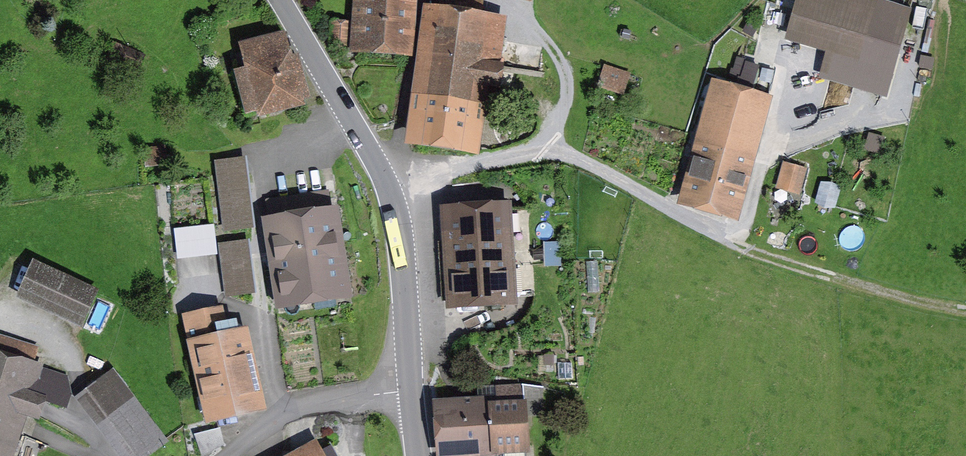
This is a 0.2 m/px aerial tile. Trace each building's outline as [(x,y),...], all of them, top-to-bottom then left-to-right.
[(406,48),(409,0),(364,0),(362,45),(406,48)] [(476,83),(495,86),(498,65),(479,63),(485,20),(460,17),(462,0),(442,0),(440,14),(435,13),(418,138),(468,145),(476,83)] [(793,32),(864,53),(878,4),(862,0),(802,0),(793,32)] [(333,44),(347,45),(348,25),(334,24),(333,44)] [(240,47),(257,112),(303,100),(284,36),(240,47)] [(122,48),(117,61),(136,69),(142,56),(122,48)] [(604,68),(599,85),(623,92),(629,75),(604,68)] [(715,106),(689,199),(730,211),(753,131),(751,130),(755,117),(715,106)] [(217,163),(225,229),(247,227),(239,160),(217,163)] [(799,191),(804,171),(784,166),(779,185),(799,191)] [(836,203),(841,183),(824,178),(819,198),(836,203)] [(270,202),(286,300),(340,292),(325,194),(270,202)] [(513,297),(512,287),(506,287),(504,252),(530,251),(526,209),(484,212),(485,216),(451,218),(456,302),(513,297)] [(177,253),(218,252),(218,221),(177,222),(177,253)] [(220,245),(226,295),(252,292),(245,242),(220,245)] [(37,266),(23,296),(77,321),(91,291),(37,266)] [(203,391),(208,416),(254,406),(238,334),(224,338),(218,312),(187,319),(193,345),(199,344),(209,390),(203,391)] [(17,410),(35,416),(40,398),(65,408),(70,392),(67,379),(31,367),(36,350),(0,339),(0,455),(2,455),(17,410)] [(136,455),(142,455),(162,441),(114,376),(89,395),(136,455)] [(443,450),(523,445),(521,384),(504,386),(506,405),(440,410),(443,450)] [(196,436),(202,454),(223,442),(219,430),(196,436)]
